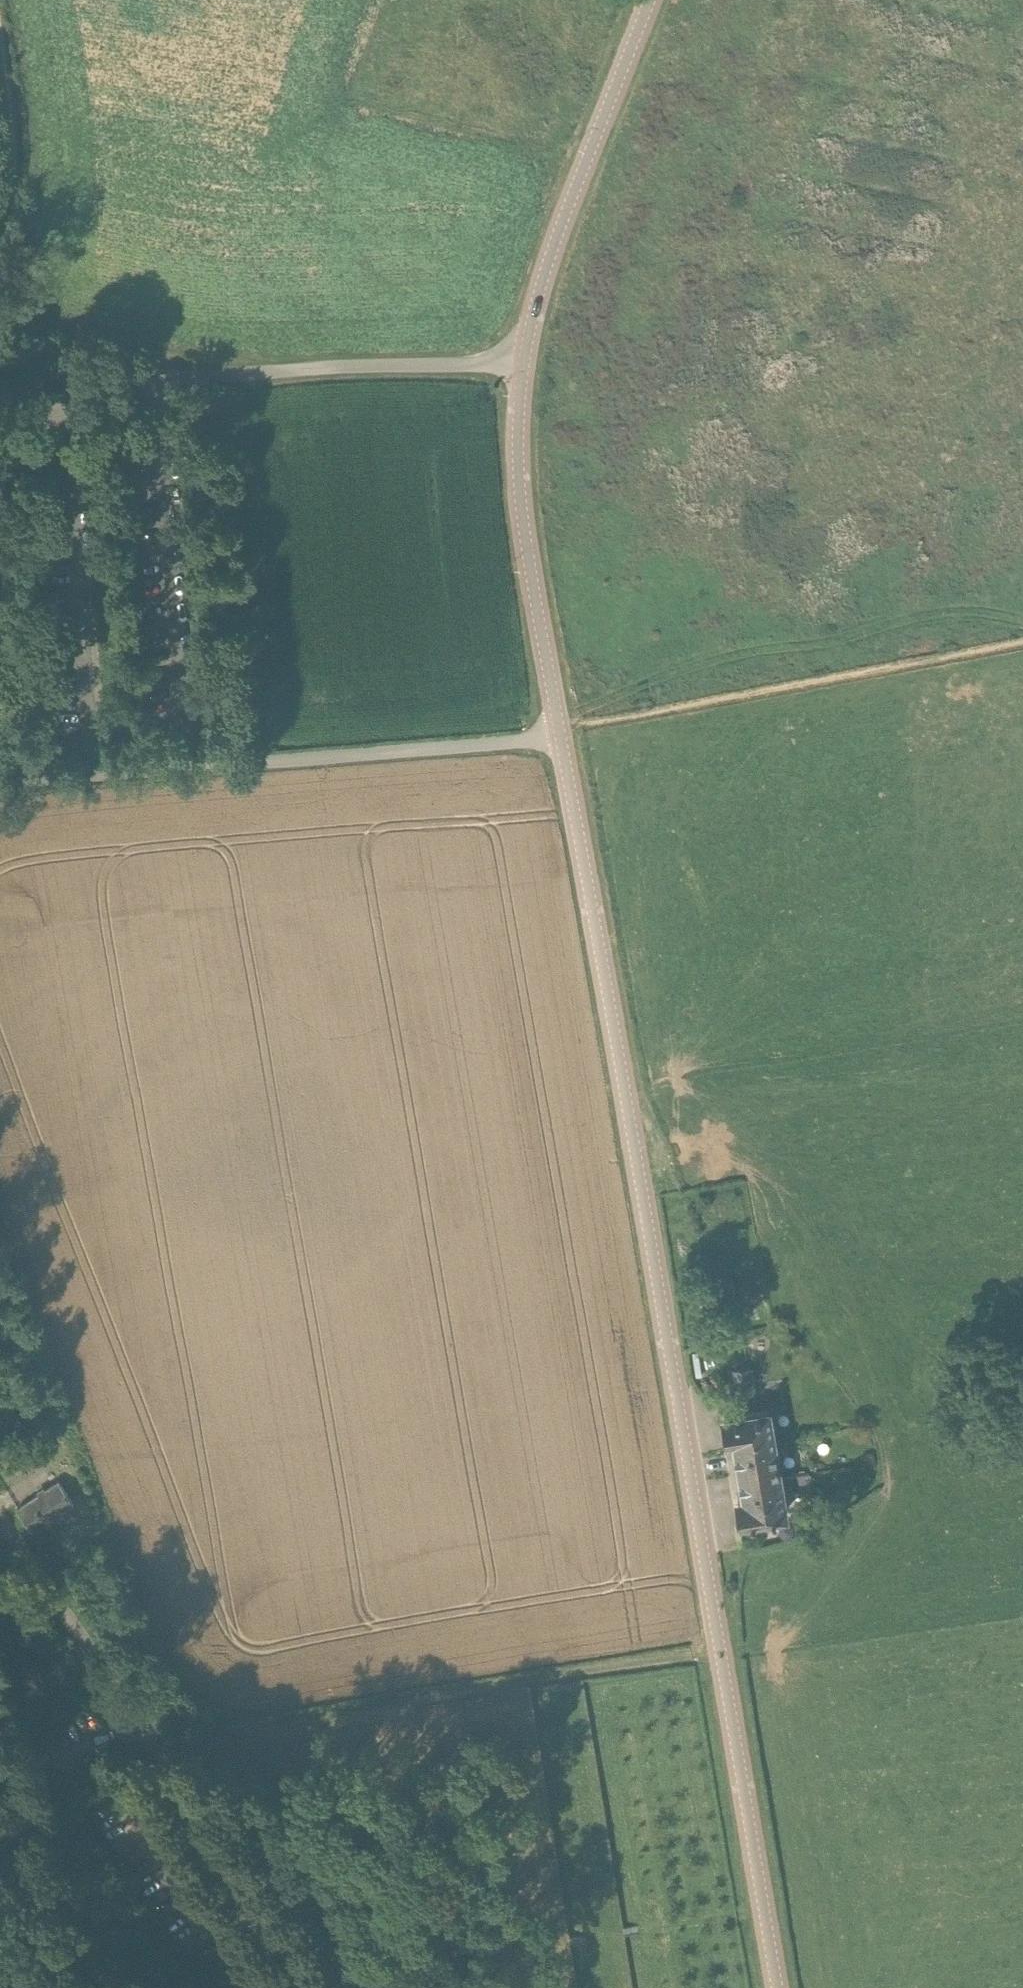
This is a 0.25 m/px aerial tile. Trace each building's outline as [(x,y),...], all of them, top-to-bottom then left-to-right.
[(735,1370),(740,1396),(759,1393),(754,1367),(735,1370)] [(741,1521),(788,1512),(781,1475),(776,1444),(771,1411),(725,1418),(728,1439),(734,1438),(736,1450),(742,1488),(744,1499),(738,1500),(741,1521)] [(18,1476),(29,1469),(21,1457),(10,1464),(18,1476)] [(73,1503),(54,1477),(15,1505),(33,1531),(44,1523),(49,1529),(63,1519),(59,1513),(73,1503)]
